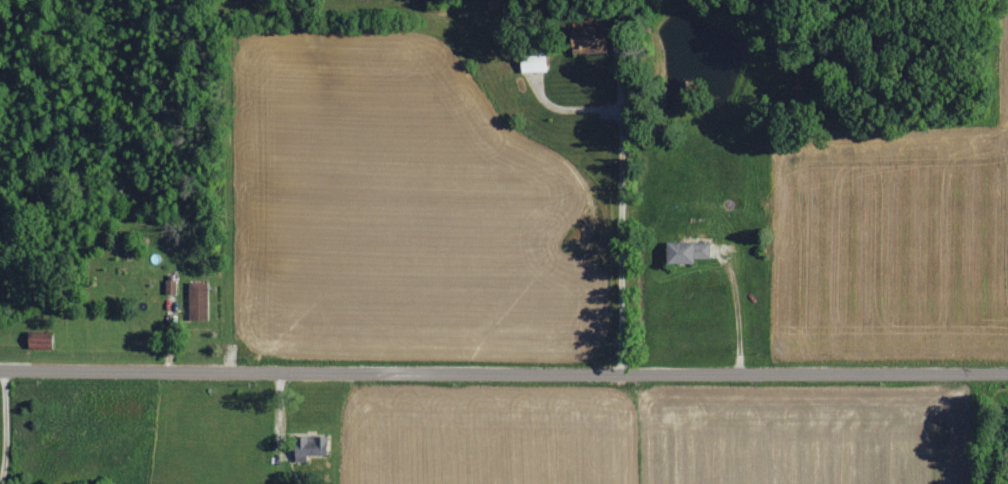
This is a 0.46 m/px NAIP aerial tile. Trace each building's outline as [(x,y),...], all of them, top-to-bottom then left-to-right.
[(584,40),(574,40),(575,53),(610,52),(610,38),(598,39),(598,27),(583,27),(584,40)] [(524,73),(550,72),(549,53),(523,54),(524,73)] [(671,243),(671,265),(699,265),(699,259),(713,259),(713,243),(671,243)] [(178,281),(168,281),(169,295),(179,294),(178,281)] [(210,284),(191,284),(191,321),(210,320),(210,284)] [(31,333),(32,350),(56,349),(55,332),(31,333)] [(331,435),(298,435),(298,458),(331,458),(331,435)]
